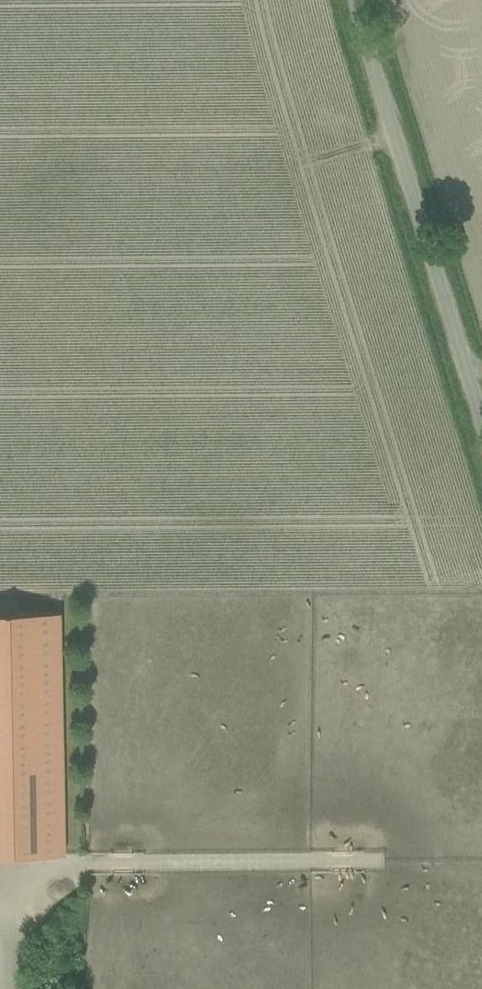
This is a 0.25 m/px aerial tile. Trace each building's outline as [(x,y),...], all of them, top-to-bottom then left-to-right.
[(66,855),(66,614),(0,614),(0,855),(66,855)]
